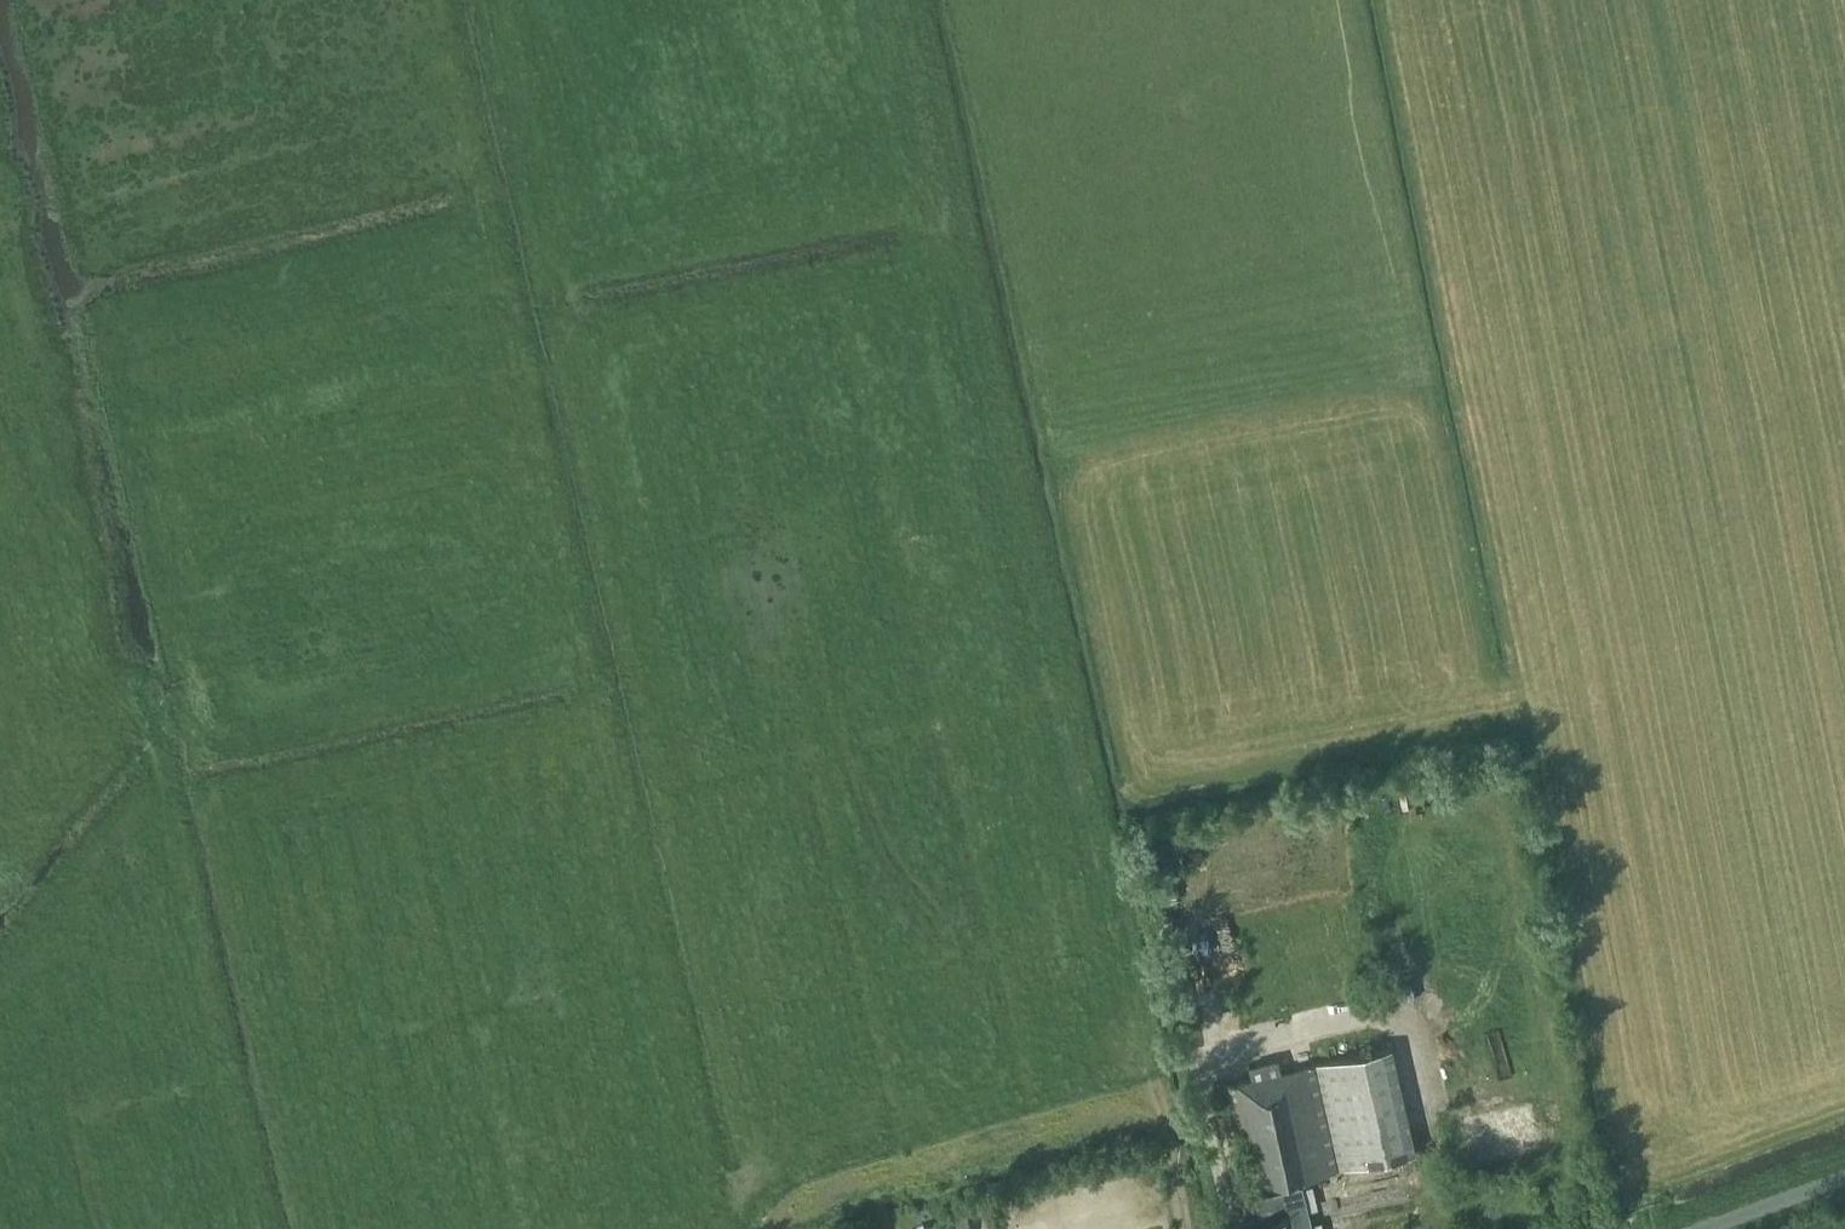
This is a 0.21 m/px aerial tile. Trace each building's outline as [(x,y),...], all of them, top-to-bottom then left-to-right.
[(1170,979),(1188,975),(1185,960),(1167,964),(1170,979)] [(1302,1184),(1298,1184),(1296,1175),(1303,1173),(1304,1178),(1416,1151),(1392,1045),(1281,1071),(1278,1058),(1249,1064),(1251,1077),(1227,1082),(1247,1184),(1287,1176),(1289,1187),(1255,1195),(1256,1198),(1260,1216),(1241,1221),(1243,1228),(1313,1228),(1302,1184)] [(1533,1098),(1457,1114),(1467,1162),(1543,1146),(1533,1098)] [(968,1207),(913,1223),(914,1228),(974,1228),(968,1207)]
